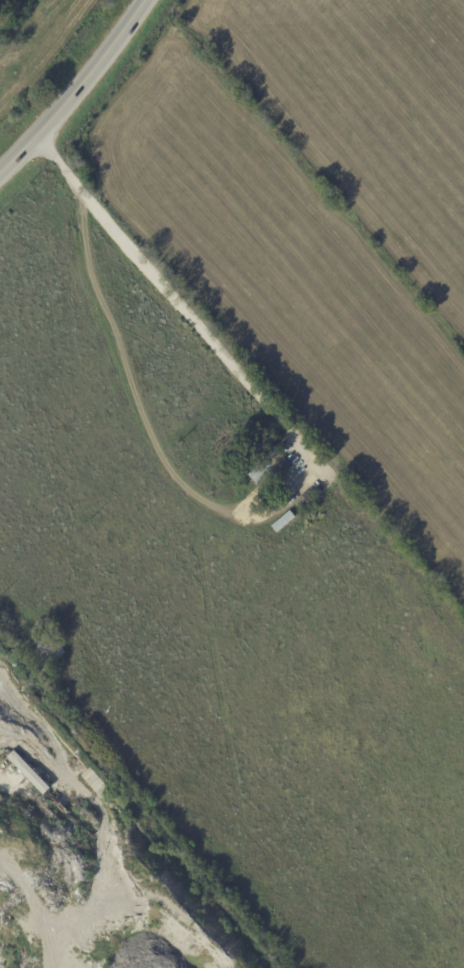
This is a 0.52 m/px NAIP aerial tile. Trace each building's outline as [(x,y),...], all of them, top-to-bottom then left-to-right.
[(278,453),(291,467),(278,480),(271,472),(255,486),(249,480),(244,483),(237,475),(257,457),(258,458),(271,446),(278,453)] [(295,504),(307,494),(316,503),(304,514),(295,504)]
